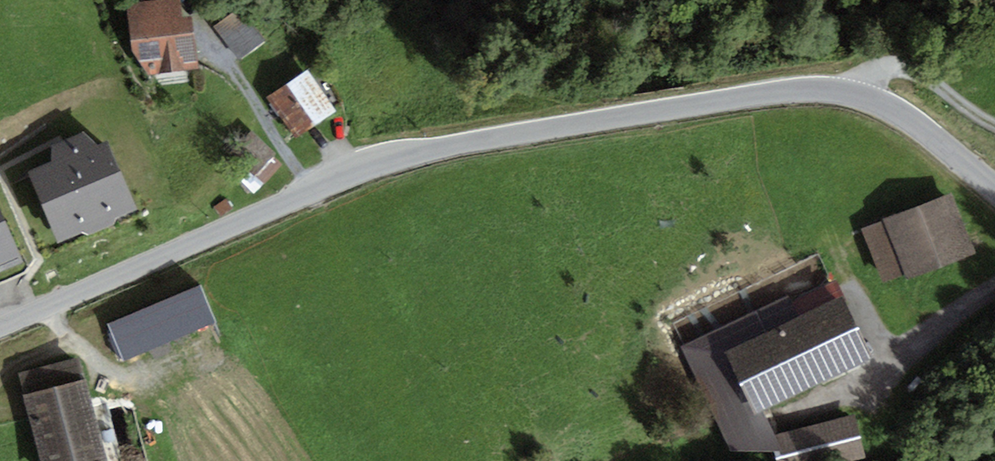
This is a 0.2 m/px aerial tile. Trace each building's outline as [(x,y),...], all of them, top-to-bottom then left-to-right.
[(199,70),(192,0),(159,0),(128,3),(135,77),(199,70)] [(237,7),(214,26),(243,59),(265,39),(237,7)] [(336,112),(308,69),(267,97),(294,140),(336,112)] [(283,164),(250,132),(229,153),(262,186),(283,164)] [(107,140),(97,144),(83,134),(52,148),(51,164),(28,174),(57,244),(83,233),(89,237),(115,226),(117,218),(137,210),(107,140)] [(952,195),(863,227),(885,288),(974,256),(952,195)] [(1,269),(21,261),(0,213),(0,273),(1,269)] [(775,434),(764,411),(755,415),(725,352),(843,296),(834,276),(681,345),(731,453),(774,451),(770,436),(775,434)] [(201,285),(107,324),(123,363),(217,325),(201,285)] [(725,352),(755,415),(764,411),(873,359),(843,296),(725,352)] [(79,358),(17,374),(40,460),(106,460),(79,358)] [(854,415),(775,434),(770,436),(774,451),(776,460),(860,460),(865,460),(854,415)]
